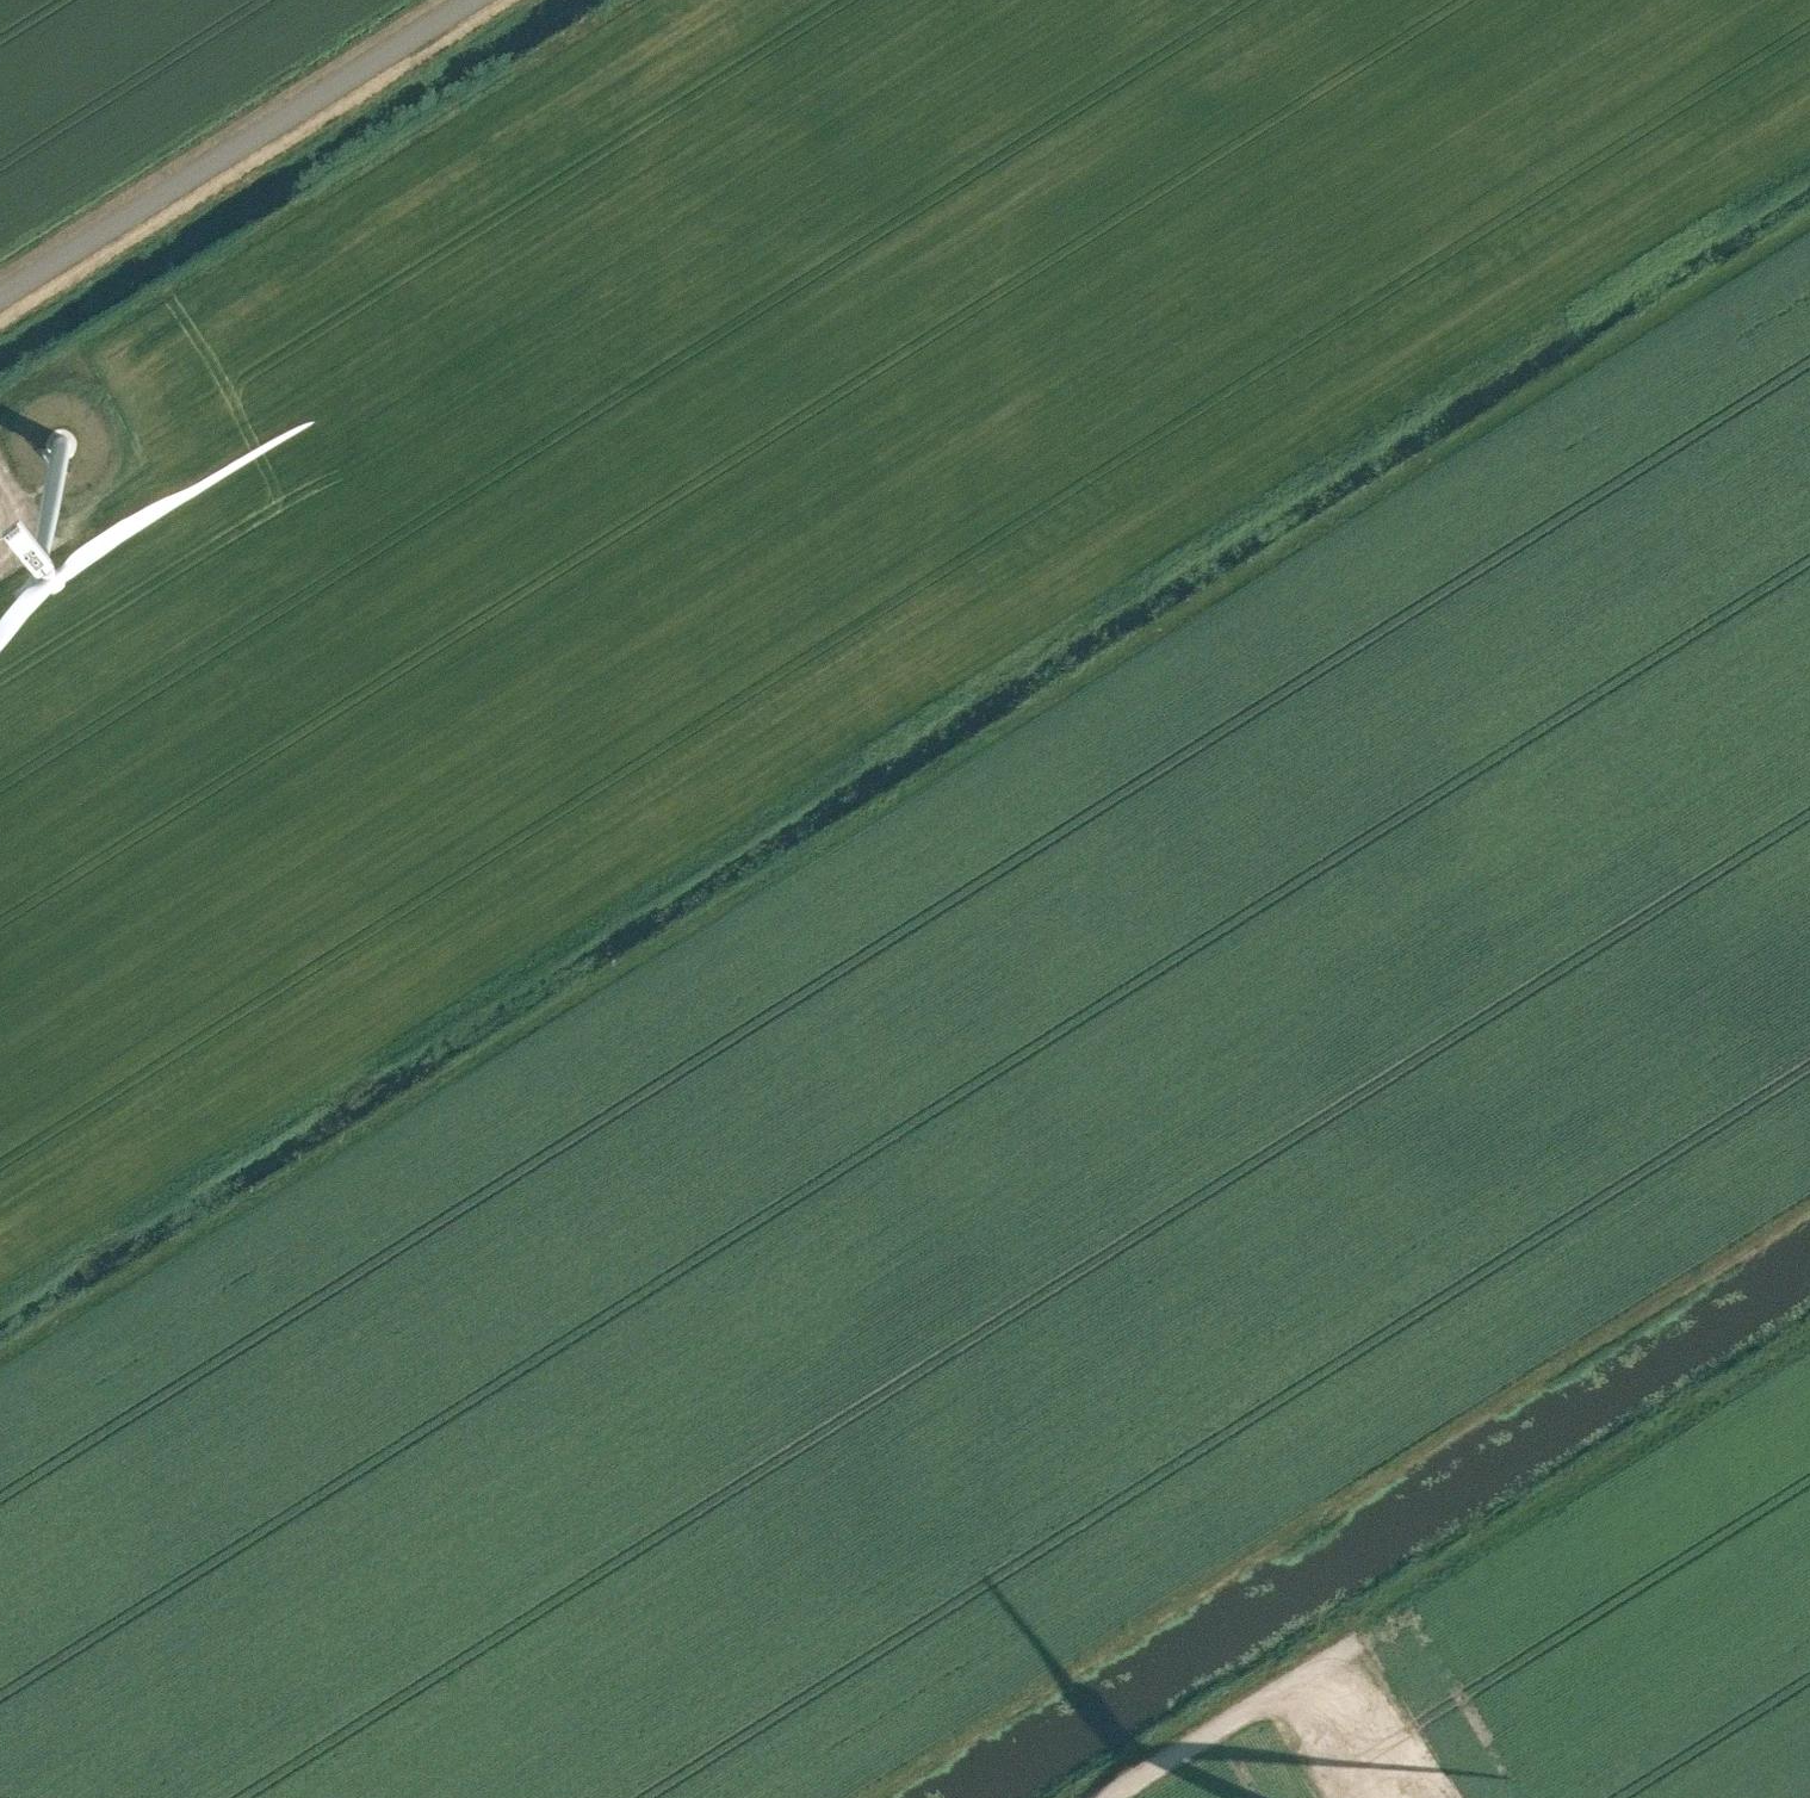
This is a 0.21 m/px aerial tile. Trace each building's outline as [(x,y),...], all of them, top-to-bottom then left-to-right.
[(52,443),(52,444),(52,445),(53,446),(53,447),(54,448),(54,449),(55,450),(56,451),(57,452),(58,452),(59,452),(59,453),(60,453),(61,453),(62,453),(63,453),(64,453),(65,452),(66,452),(67,452),(67,451),(68,451),(69,450),(70,449),(70,448),(71,447),(71,446),(71,445),(72,444),(72,443),(71,442),(71,441),(71,440),(71,439),(70,439),(70,438),(69,437),(68,436),(67,436),(67,435),(66,435),(65,434),(64,434),(63,434),(62,434),(61,434),(60,434),(59,434),(58,435),(57,435),(56,435),(56,436),(55,437),(54,438),(54,439),(53,439),(53,440),(53,441),(52,442),(52,443)]
